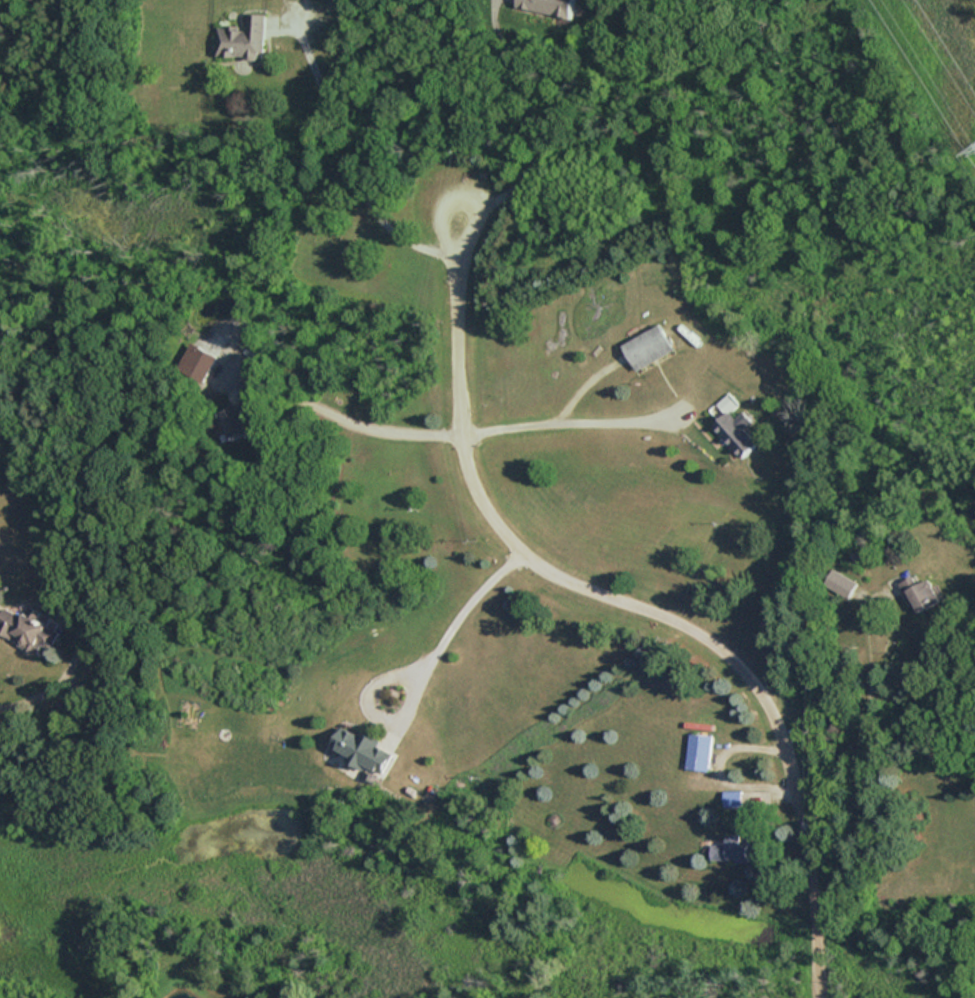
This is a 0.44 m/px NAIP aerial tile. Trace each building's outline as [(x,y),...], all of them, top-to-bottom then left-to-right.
[(514,8),(571,18),(574,0),(516,0),(514,8)] [(264,14),(246,14),(246,28),(217,27),(216,56),(263,58),(264,14)] [(673,352),(660,325),(622,343),(634,370),(673,352)] [(218,357),(191,342),(176,370),(202,385),(218,357)] [(231,441),(252,431),(238,404),(217,415),(231,441)] [(756,443),(727,410),(711,425),(740,458),(756,443)] [(822,587),(849,600),(857,583),(830,570),(822,587)] [(940,600),(928,579),(919,584),(914,575),(899,584),(916,614),(940,600)] [(61,627),(28,612),(26,615),(20,611),(14,623),(0,617),(0,636),(35,653),(39,645),(50,650),(61,627)] [(342,726),(331,751),(383,774),(394,749),(342,726)] [(709,772),(713,736),(691,733),(687,769),(709,772)] [(742,792),(725,792),(725,806),(742,806),(742,792)] [(711,837),(711,860),(748,860),(748,837),(711,837)]
